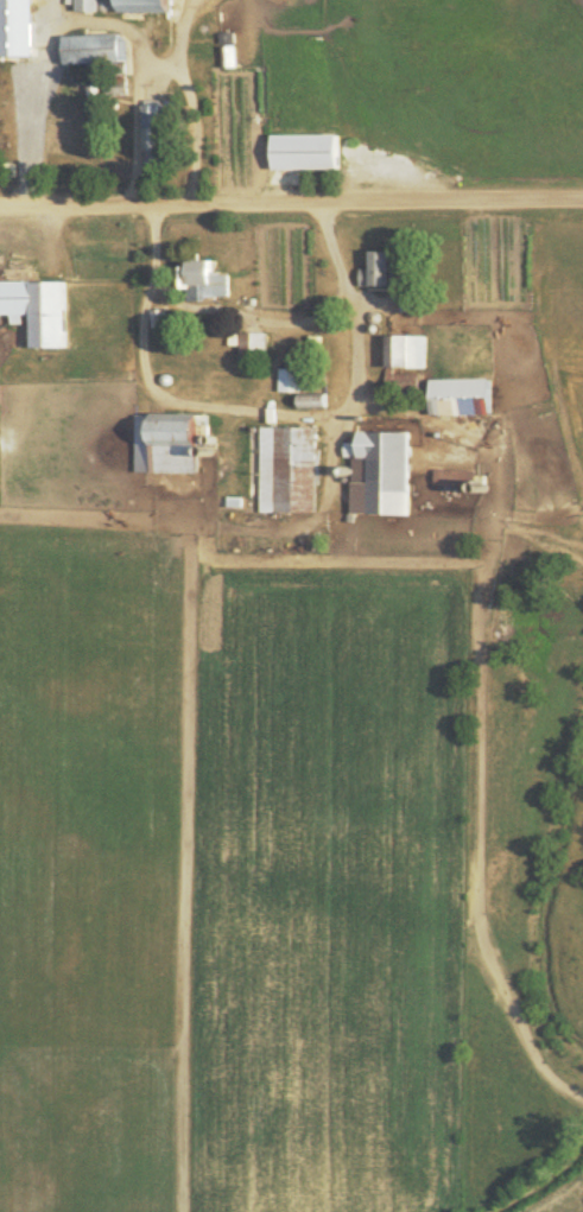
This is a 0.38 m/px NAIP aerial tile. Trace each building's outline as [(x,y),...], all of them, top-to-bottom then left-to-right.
[(31,54),(31,0),(0,0),(0,54),(31,54)] [(98,0),(74,0),(74,9),(98,9),(98,0)] [(168,11),(168,0),(113,0),(113,9),(168,11)] [(235,65),(233,30),(219,31),(221,66),(235,65)] [(126,31),(59,33),(60,62),(127,60),(126,31)] [(146,125),(142,125),(142,160),(159,160),(159,123),(159,98),(146,98),(146,125)] [(267,131),(267,166),(335,167),(336,132),(267,131)] [(356,267),(356,283),(385,284),(386,249),(366,248),(365,267),(356,267)] [(228,273),(211,273),(211,258),(182,258),(182,274),(177,274),(177,286),(186,286),(186,297),(228,297),(228,273)] [(62,279),(0,279),(0,313),(8,313),(8,322),(25,322),(25,345),(62,345),(62,279)] [(265,331),(234,331),(235,348),(265,347),(265,331)] [(383,365),(424,366),(424,334),(383,333),(383,365)] [(299,390),(299,367),(277,366),(276,390),(299,390)] [(426,378),(427,414),(485,412),(484,376),(426,378)] [(294,405),(322,406),(322,394),(295,393),(294,405)] [(133,412),(133,471),(198,471),(198,454),(211,454),(211,445),(194,445),(194,412),(133,412)] [(348,512),(405,513),(408,430),(353,429),(353,441),(341,441),(341,456),(349,456),(348,512)] [(432,484),(466,484),(466,468),(432,468),(432,484)] [(225,505),(239,506),(240,495),(225,494),(225,505)]
